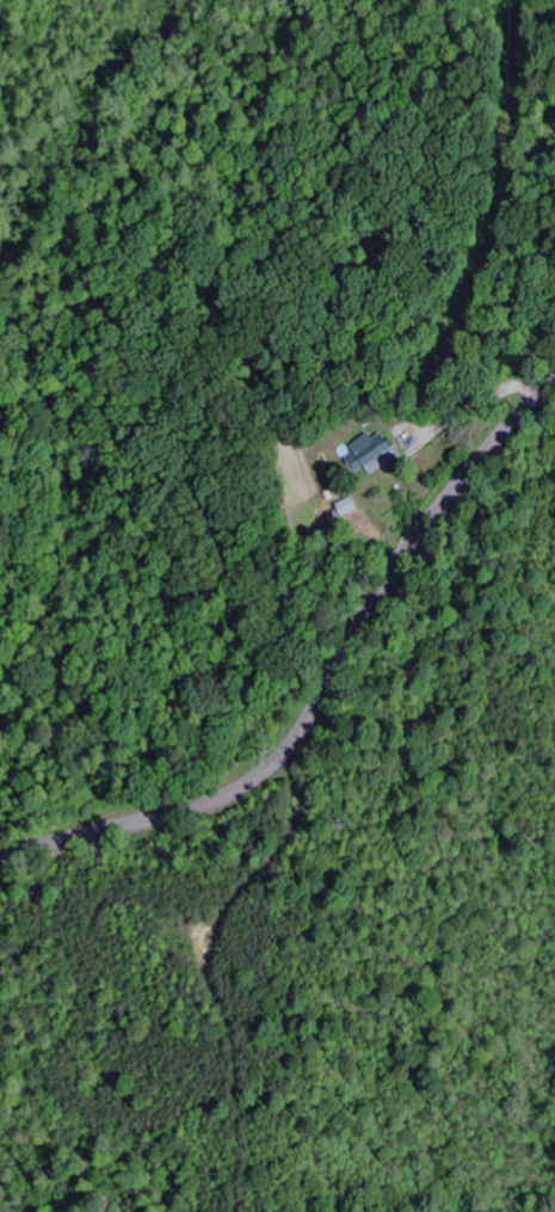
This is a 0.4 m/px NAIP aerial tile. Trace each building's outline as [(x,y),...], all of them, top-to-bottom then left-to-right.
[(372,468),(376,475),(395,464),(378,434),(357,446),(363,456),(356,460),(363,473),(372,468)] [(343,505),(349,518),(365,511),(359,498),(343,505)]
